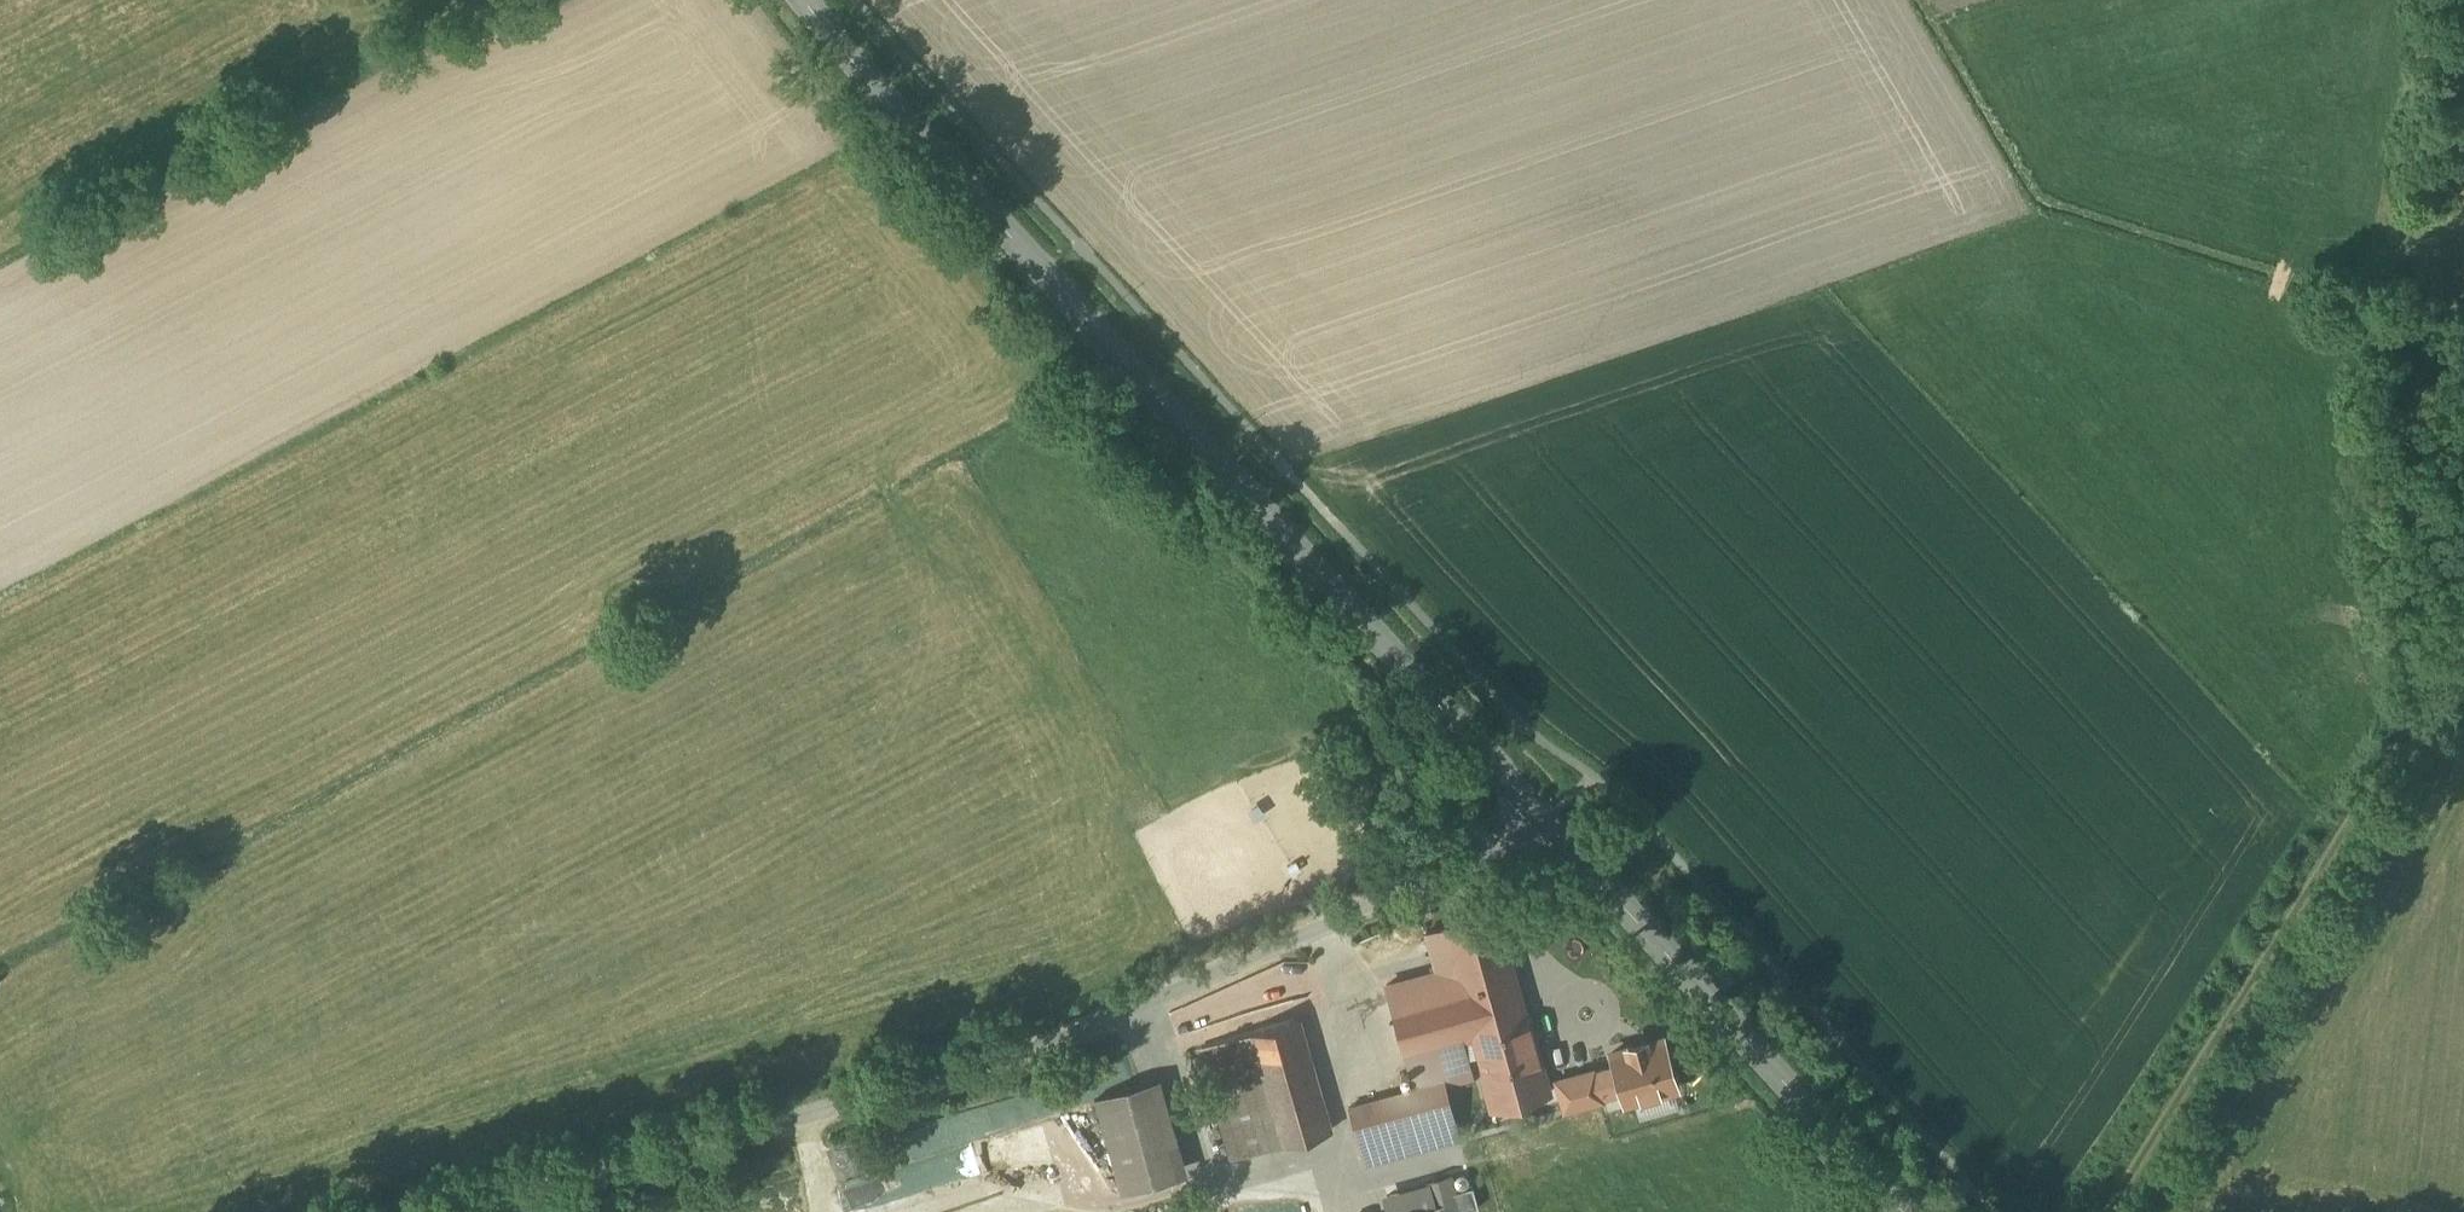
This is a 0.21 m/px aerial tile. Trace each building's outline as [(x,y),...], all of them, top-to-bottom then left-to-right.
[(1556,1078),(1508,905),(1420,930),(1432,972),(1388,985),(1417,1087),(1446,1080),(1448,1086),(1470,1080),(1461,1042),(1471,1039),(1493,1117),(1561,1098),(1556,1078)] [(1331,1130),(1299,1019),(1202,1046),(1234,1157),(1331,1130)] [(1616,1068),(1602,1072),(1608,1095),(1621,1091),(1624,1101),(1672,1087),(1659,1041),(1612,1055),(1616,1068)] [(1602,1072),(1600,1066),(1556,1078),(1561,1098),(1566,1117),(1611,1104),(1608,1095),(1602,1072)] [(1182,1172),(1157,1079),(1096,1096),(1121,1189),(1182,1172)] [(1363,1163),(1461,1139),(1448,1086),(1446,1080),(1417,1087),(1348,1104),(1363,1163)] [(1399,1211),(1419,1211),(1461,1200),(1464,1210),(1477,1207),(1473,1186),(1456,1190),(1451,1175),(1393,1191),(1399,1211)] [(1464,1210),(1461,1200),(1419,1211),(1464,1211),(1464,1210)]
